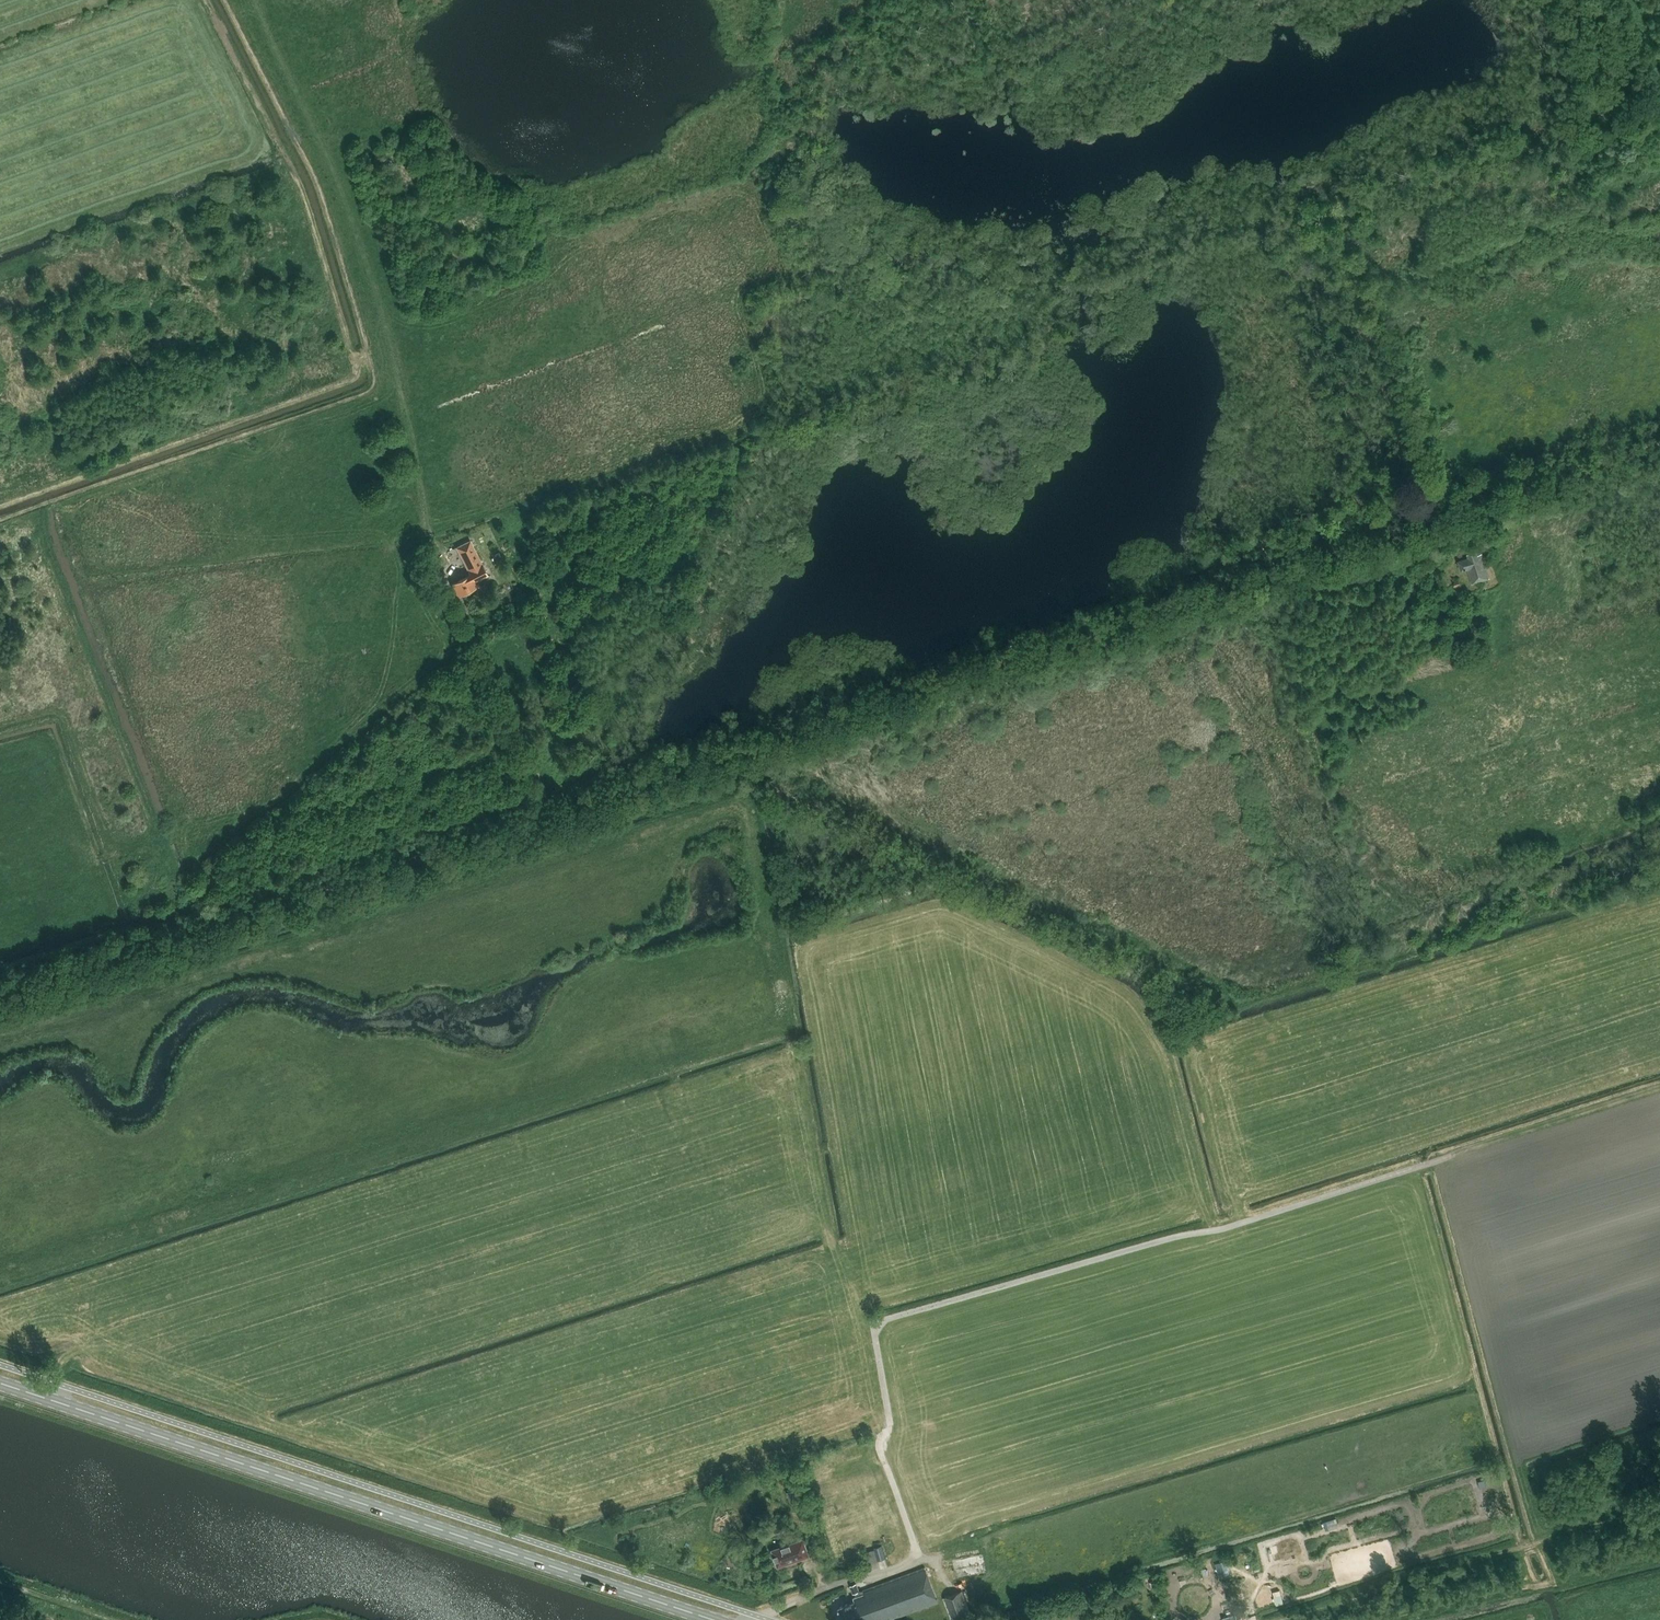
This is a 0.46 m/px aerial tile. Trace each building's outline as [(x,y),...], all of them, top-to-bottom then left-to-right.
[(471,574),(453,583),(459,595),(477,586),(475,582),(488,575),(471,540),(457,547),(471,574)] [(1457,561),(1460,572),(1467,569),(1471,584),(1489,579),(1482,554),(1478,555),(1477,551),(1466,554),(1467,558),(1457,561)] [(801,1488),(788,1492),(795,1512),(807,1508),(801,1488)] [(804,1539),(773,1549),(778,1566),(809,1555),(804,1539)] [(878,1561),(886,1558),(882,1545),(874,1547),(878,1561)] [(1233,1557),(1219,1561),(1222,1575),(1237,1571),(1233,1557)] [(925,1567),(861,1592),(862,1595),(854,1598),(855,1602),(838,1608),(843,1619),(891,1619),(938,1602),(925,1567)] [(856,1585),(850,1587),(853,1595),(859,1592),(856,1585)] [(962,1591),(944,1598),(952,1619),(953,1619),(971,1614),(962,1591)]
